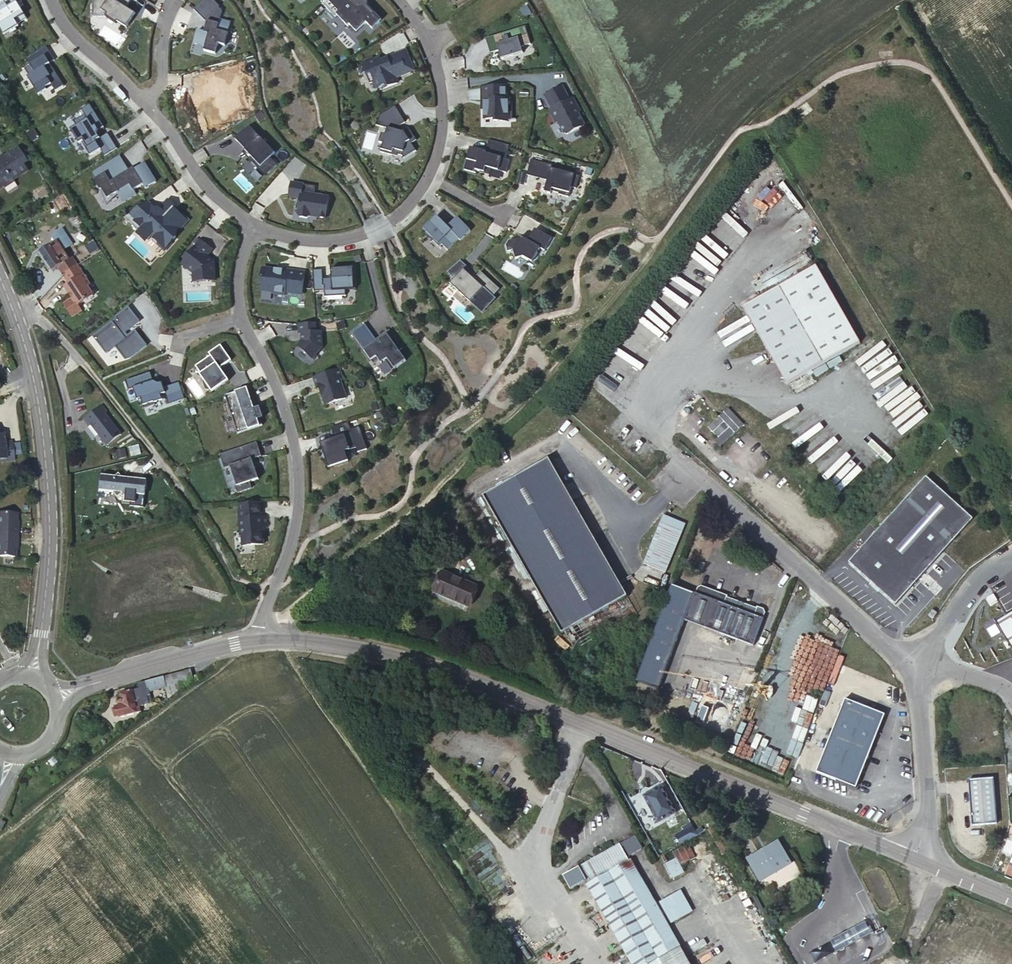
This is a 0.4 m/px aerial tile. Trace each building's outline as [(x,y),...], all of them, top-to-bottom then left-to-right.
[(2,32),(28,22),(19,0),(0,0),(0,27),(2,32)] [(93,4),(93,17),(106,17),(116,23),(117,22),(127,28),(135,14),(132,12),(126,8),(131,0),(130,0),(96,0),(93,4)] [(216,54),(219,44),(226,46),(229,33),(228,33),(231,23),(221,20),(223,11),(219,7),(220,6),(214,0),(204,0),(194,9),(206,21),(209,22),(206,32),(199,30),(195,43),(206,46),(205,51),(216,54)] [(322,2),(335,16),(337,15),(348,26),(350,24),(357,32),(366,22),(372,29),(380,22),(373,15),(374,14),(367,7),(368,2),(359,1),(358,0),(324,0),(322,2)] [(526,26),(486,38),(489,48),(491,53),(496,52),(499,51),(502,59),(524,52),(522,47),(531,44),(526,26)] [(46,46),(26,59),(30,65),(25,69),(29,76),(27,77),(34,87),(37,85),(42,94),(53,87),(55,91),(64,86),(53,68),(48,71),(45,66),(43,67),(39,61),(51,53),(46,46)] [(381,56),(375,58),(365,62),(363,63),(371,82),(376,80),(378,86),(383,88),(399,82),(397,77),(415,69),(407,49),(388,57),(386,60),(383,61),(381,56)] [(51,53),(39,61),(43,67),(45,66),(55,60),(51,53)] [(228,115),(225,101),(242,97),(239,83),(231,85),(228,73),(224,74),(221,63),(201,68),(206,84),(203,85),(212,120),(228,115)] [(37,85),(34,87),(39,95),(42,94),(37,85)] [(508,119),(508,99),(506,99),(506,86),(481,88),(481,100),(484,100),(484,103),(485,103),(485,108),(484,108),(484,110),(484,119),(495,119),(494,122),(508,122),(508,119)] [(563,86),(546,95),(553,108),(550,110),(556,122),(558,121),(564,133),(568,134),(584,125),(578,113),(576,108),(578,107),(573,98),(570,99),(563,86)] [(85,115),(73,122),(76,126),(71,130),(76,139),(79,138),(87,150),(91,156),(93,155),(101,150),(105,156),(117,148),(108,133),(100,138),(97,134),(98,131),(104,127),(90,104),(81,109),(85,115)] [(406,122),(396,105),(378,116),(376,125),(387,128),(386,135),(382,134),(380,143),(383,144),(381,152),(392,155),(393,152),(403,155),(405,158),(417,150),(411,140),(416,137),(410,127),(402,132),(399,131),(400,125),(406,122)] [(274,151),(251,126),(245,129),(236,137),(246,148),(246,149),(252,156),(249,158),(259,168),(261,166),(268,173),(277,165),(269,156),(274,151)] [(509,159),(506,158),(509,145),(489,140),(485,153),(482,153),(481,150),(470,147),(464,170),(476,173),(476,170),(484,172),(486,167),(506,172),(509,159)] [(0,161),(0,191),(5,188),(6,190),(16,183),(15,181),(30,171),(26,165),(30,163),(20,148),(0,161)] [(102,168),(93,173),(97,179),(94,180),(100,191),(102,190),(108,199),(117,193),(118,195),(123,203),(137,194),(134,191),(143,185),(146,189),(156,182),(144,164),(134,170),(133,168),(129,171),(120,157),(105,166),(106,168),(104,170),(102,168)] [(552,165),(531,159),(527,175),(548,180),(547,184),(544,192),(551,194),(551,191),(559,193),(559,194),(569,197),(571,187),(576,188),(579,176),(551,169),(552,165)] [(314,195),(315,186),(292,182),(289,197),(301,198),(298,214),(300,218),(307,219),(310,216),(325,219),(329,197),(314,195)] [(102,190),(100,191),(107,205),(118,195),(117,193),(108,199),(102,190)] [(125,217),(139,231),(138,232),(138,235),(143,240),(147,240),(151,236),(158,243),(159,241),(166,248),(171,243),(176,237),(171,233),(177,226),(179,228),(180,227),(186,220),(182,217),(175,210),(176,209),(167,201),(159,209),(158,211),(147,201),(125,217)] [(459,239),(460,241),(471,231),(457,217),(448,227),(434,213),(422,225),(424,227),(423,228),(425,236),(433,241),(439,247),(442,245),(448,250),(459,239)] [(184,215),(182,217),(186,220),(180,227),(181,229),(190,220),(184,215)] [(57,232),(54,234),(58,239),(65,248),(74,241),(62,226),(56,230),(57,232)] [(535,229),(529,240),(523,237),(510,241),(507,246),(508,252),(514,250),(516,260),(526,257),(533,261),(541,249),(545,251),(552,238),(535,229)] [(65,248),(58,239),(42,251),(54,270),(59,268),(65,277),(78,267),(72,258),(65,248)] [(212,250),(200,241),(182,264),(193,273),(194,282),(215,281),(214,262),(207,257),(212,250)] [(75,256),(72,258),(78,267),(81,264),(75,256)] [(819,260),(746,301),(790,380),(808,370),(863,340),(819,260)] [(93,284),(81,264),(78,267),(90,286),(93,284)] [(78,267),(65,277),(70,284),(65,288),(77,307),(94,297),(88,288),(90,286),(78,267)] [(276,270),(263,268),(261,280),(263,280),(261,291),(273,292),(273,294),(285,295),(285,293),(302,295),(305,272),(287,270),(287,273),(276,272),(276,270)] [(325,291),(325,297),(346,296),(346,290),(355,289),(354,278),(353,268),(331,269),(332,274),(332,277),(330,279),(328,279),(323,279),(323,270),(313,270),(314,291),(325,291)] [(474,274),(471,277),(463,270),(450,284),(464,296),(466,294),(482,309),(493,297),(499,289),(481,272),(477,276),(474,274)] [(128,272),(122,276),(127,282),(132,278),(128,272)] [(129,358),(146,345),(135,331),(128,336),(125,333),(139,321),(128,307),(116,317),(117,319),(93,337),(106,354),(115,346),(126,360),(129,358)] [(324,347),(323,332),(315,332),(315,323),(312,323),(310,323),(307,323),(305,323),(299,324),(299,334),(301,334),(302,341),(298,346),(312,359),(324,347)] [(365,324),(352,333),(364,351),(371,361),(373,364),(374,364),(371,361),(376,357),(381,364),(387,359),(394,369),(406,361),(399,351),(403,348),(389,330),(380,337),(382,338),(377,341),(376,340),(365,324)] [(211,356),(196,366),(200,372),(198,373),(204,380),(210,390),(212,392),(229,381),(220,368),(231,361),(221,345),(209,353),(211,356)] [(319,385),(325,405),(346,398),(339,379),(342,378),(339,368),(313,377),(316,386),(319,385)] [(813,380),(808,370),(792,379),(798,388),(813,380)] [(165,394),(169,404),(185,399),(179,382),(164,387),(162,383),(159,384),(154,381),(153,378),(151,372),(126,380),(129,390),(134,388),(138,400),(141,399),(143,402),(145,408),(156,404),(155,403),(163,400),(162,398),(161,395),(165,394)] [(250,387),(225,396),(238,434),(263,425),(261,419),(264,418),(260,407),(254,409),(253,406),(256,405),(250,387)] [(103,402),(84,418),(88,424),(91,422),(107,442),(122,431),(105,411),(108,408),(103,402)] [(741,424),(725,408),(705,427),(715,438),(715,445),(717,447),(741,424)] [(17,434),(5,436),(2,420),(0,420),(0,455),(20,452),(19,449),(17,434)] [(335,438),(320,443),(325,459),(329,468),(348,461),(345,452),(356,448),(358,452),(367,449),(359,427),(351,430),(348,422),(332,428),(335,438)] [(23,433),(17,434),(19,449),(26,448),(23,433)] [(255,468),(252,459),(261,456),(257,442),(220,455),(225,468),(229,467),(237,486),(235,486),(237,493),(252,488),(250,482),(258,479),(256,473),(255,474),(253,469),(255,468)] [(129,448),(132,456),(141,454),(138,445),(129,448)] [(124,449),(116,452),(118,459),(126,457),(124,449)] [(557,639),(623,603),(569,507),(572,505),(564,490),(560,492),(545,465),(480,502),(557,639)] [(99,489),(112,491),(117,496),(127,488),(131,489),(130,493),(144,495),(146,479),(132,477),(132,480),(128,479),(128,477),(101,473),(99,489)] [(930,477),(849,563),(896,606),(977,519),(930,477)] [(240,519),(239,519),(239,530),(241,530),(242,546),(263,544),(263,532),(262,532),(261,526),(265,526),(267,526),(266,517),(261,517),(260,502),(239,504),(240,510),(240,519)] [(17,514),(0,513),(0,535),(17,535),(17,526),(16,526),(17,514)] [(663,515),(643,564),(666,573),(685,524),(663,515)] [(0,535),(0,556),(15,557),(16,544),(17,544),(17,535),(0,535)] [(438,570),(429,590),(462,605),(471,586),(438,570)] [(659,689),(685,620),(753,646),(765,613),(763,609),(757,607),(756,608),(727,597),(728,596),(701,586),(698,588),(695,594),(672,585),(636,681),(659,689)] [(932,621),(938,612),(932,609),(926,618),(932,621)] [(167,681),(171,692),(189,679),(193,675),(189,665),(142,678),(143,682),(137,684),(125,687),(126,691),(120,692),(121,696),(118,697),(122,715),(138,710),(136,703),(143,701),(141,694),(149,692),(147,688),(167,681)] [(883,716),(842,700),(813,772),(853,789),(883,716)] [(648,777),(637,783),(639,787),(634,790),(648,816),(668,806),(654,779),(650,782),(648,777)] [(995,779),(971,780),(974,824),(998,823),(995,779)] [(678,816),(670,821),(675,829),(683,825),(678,816)] [(692,824),(675,834),(682,846),(699,837),(692,824)] [(743,853),(756,877),(785,861),(773,837),(743,853)] [(554,870),(562,883),(579,874),(580,876),(578,878),(626,963),(679,963),(683,962),(622,853),(620,854),(611,838),(554,870)] [(667,855),(656,861),(664,874),(675,868),(667,855)] [(683,906),(672,886),(652,897),(664,917),(683,906)] [(865,922),(830,940),(836,953),(872,935),(865,922)]
